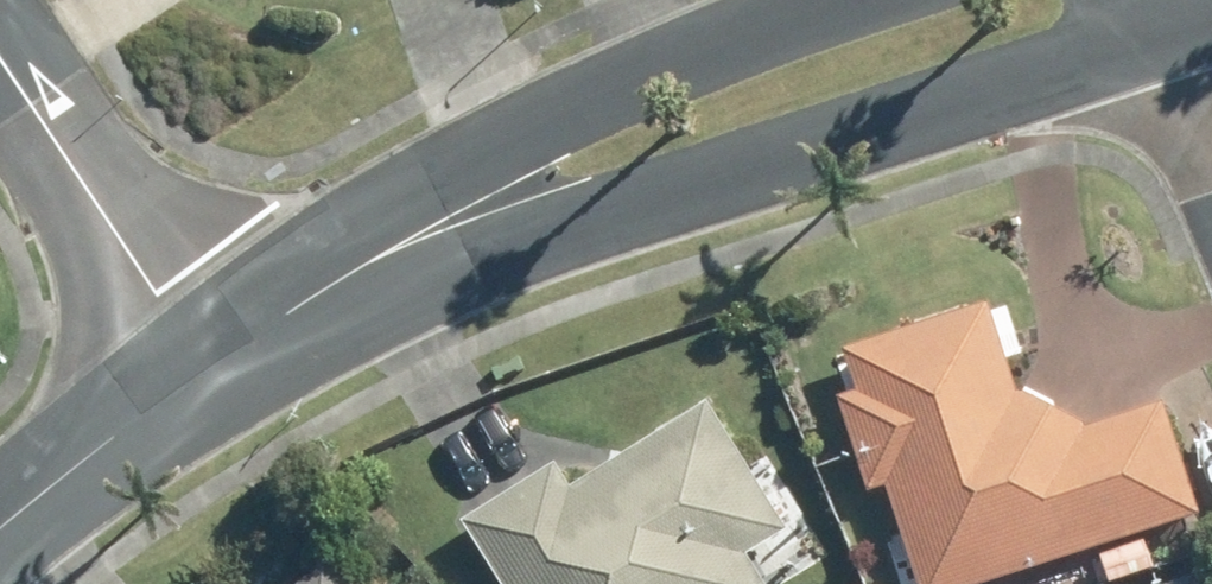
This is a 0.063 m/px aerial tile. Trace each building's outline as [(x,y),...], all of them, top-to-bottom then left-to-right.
[(855,350),(867,389),(898,481),(933,583),(988,583),(1208,511),(1171,401),(1096,424),(1027,390),(1012,344),(1005,323),(999,301),(855,350)] [(457,517),(499,583),(763,583),(742,552),(782,526),(702,400),(565,485),(548,459),(457,517)] [(1098,554),(1110,583),(1111,583),(1153,568),(1140,537),(1098,554)] [(306,583),(349,583),(330,562),(306,583)]
